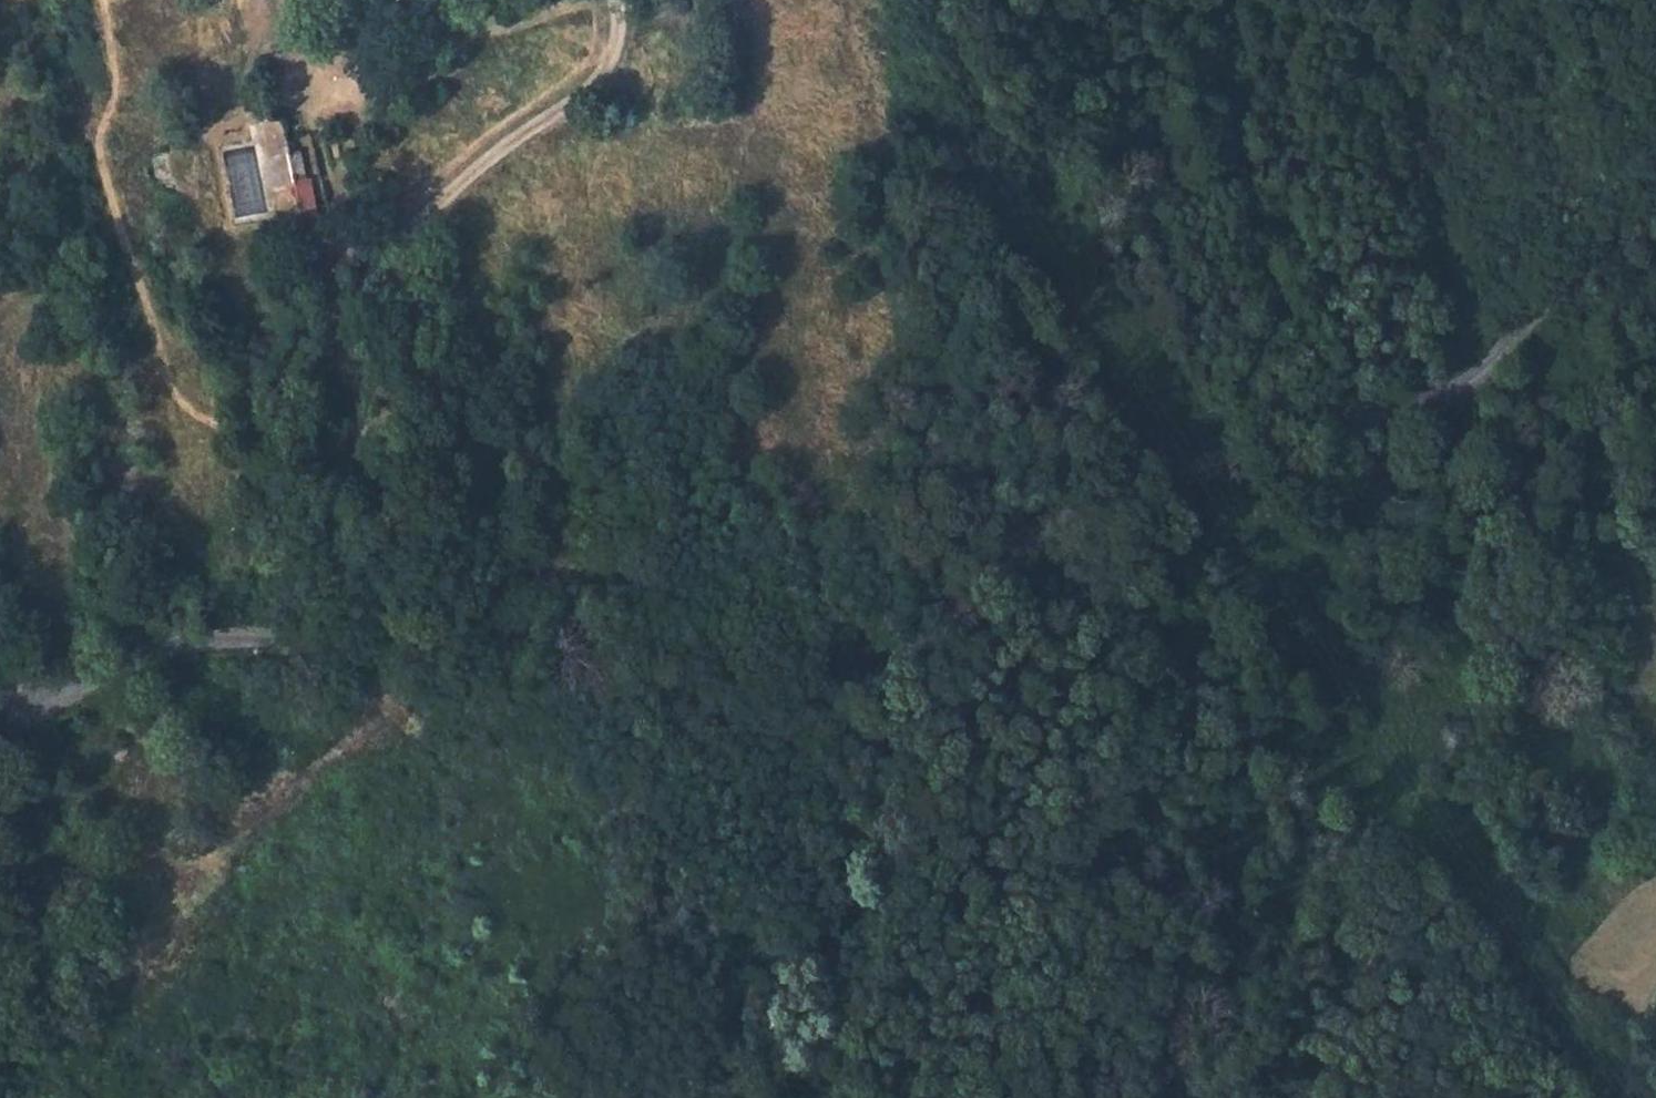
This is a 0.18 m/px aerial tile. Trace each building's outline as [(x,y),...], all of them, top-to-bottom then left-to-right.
[(301,213),(317,210),(310,176),(294,179),(301,213)]
